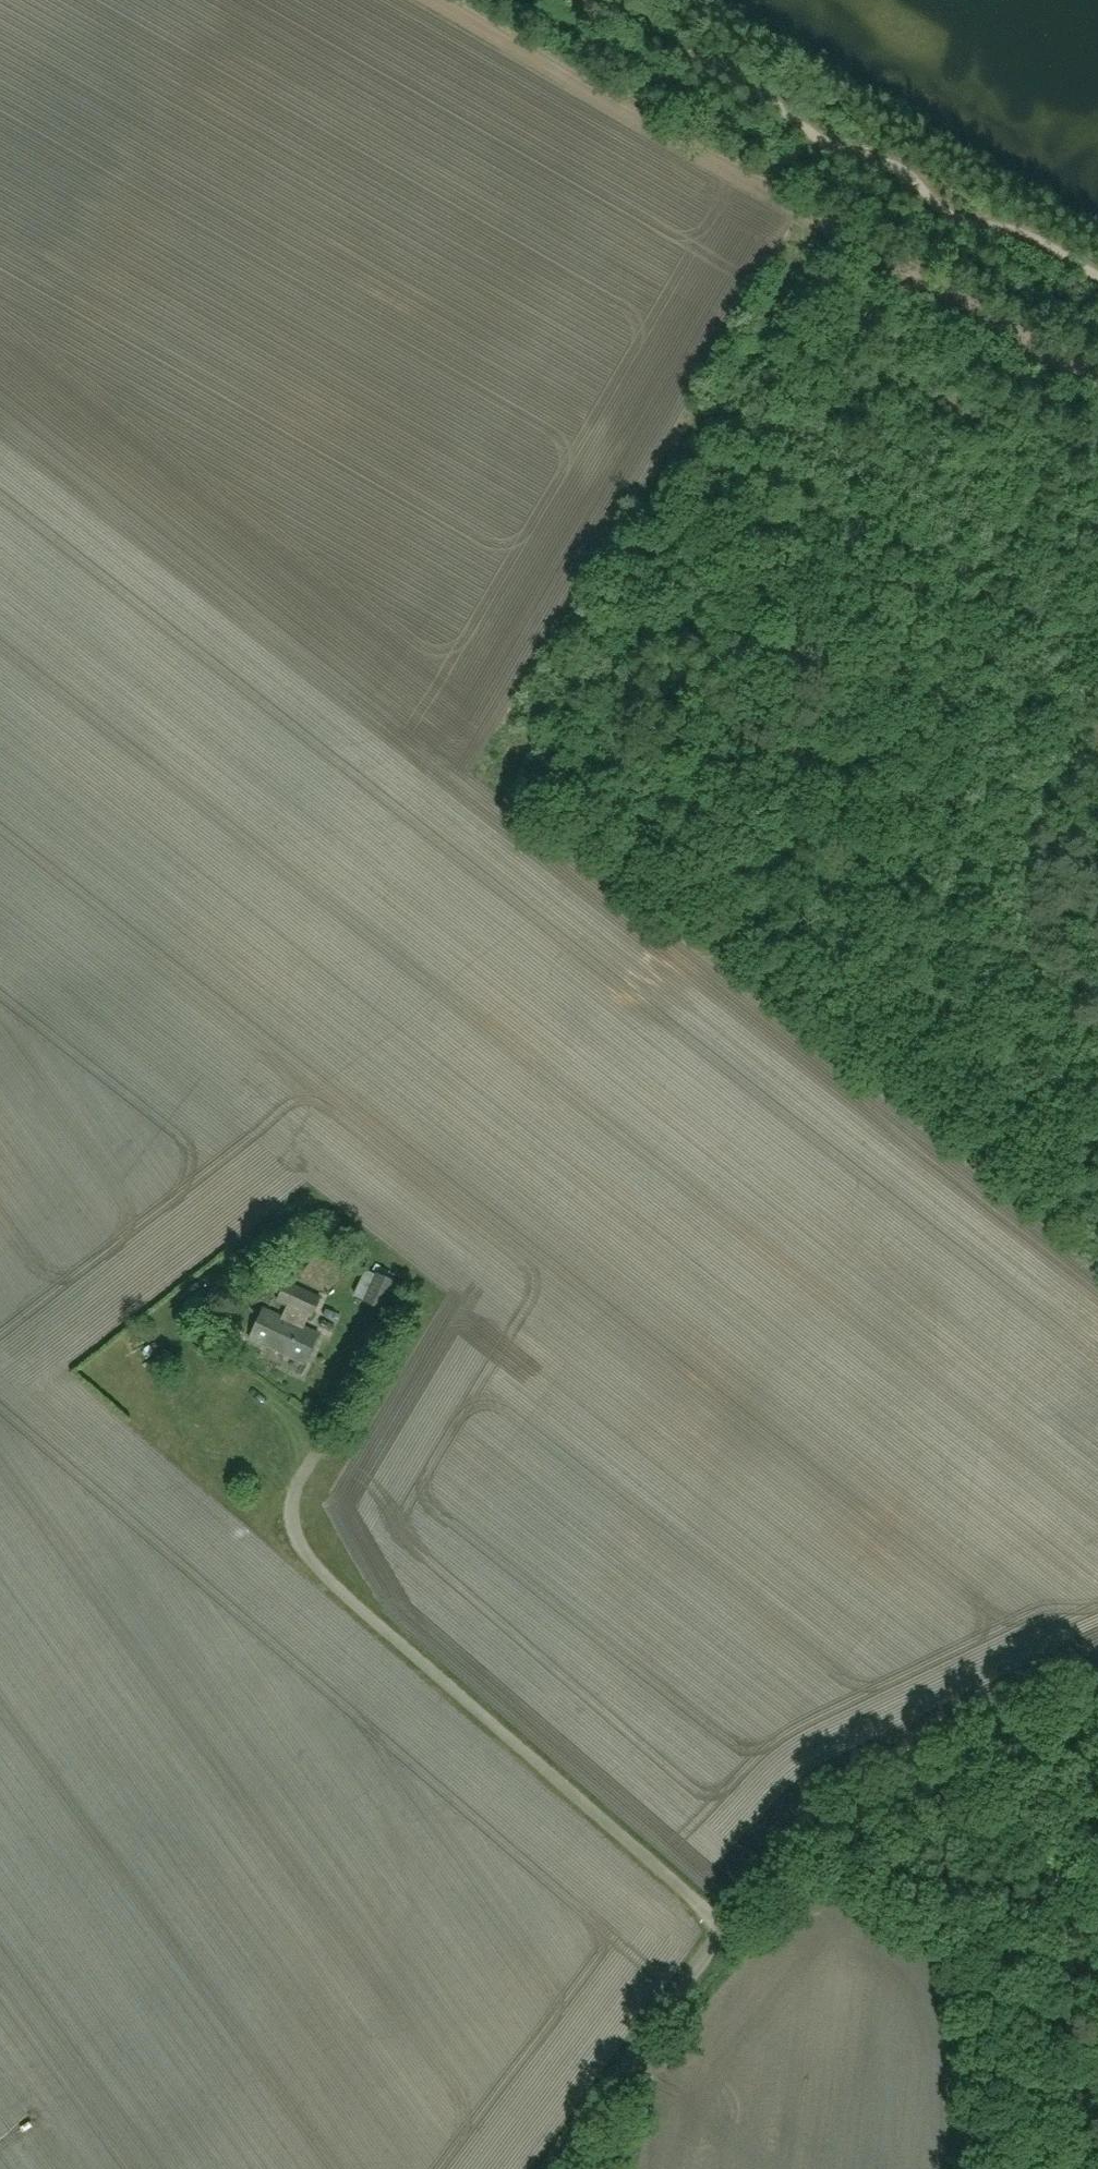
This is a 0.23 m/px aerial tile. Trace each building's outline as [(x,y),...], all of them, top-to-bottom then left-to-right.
[(381,1310),(394,1280),(378,1273),(365,1302),(381,1310)] [(311,1316),(320,1297),(286,1281),(277,1300),(288,1305),(283,1316),(264,1307),(249,1338),(304,1363),(318,1333),(303,1326),(308,1315),(311,1316)]
